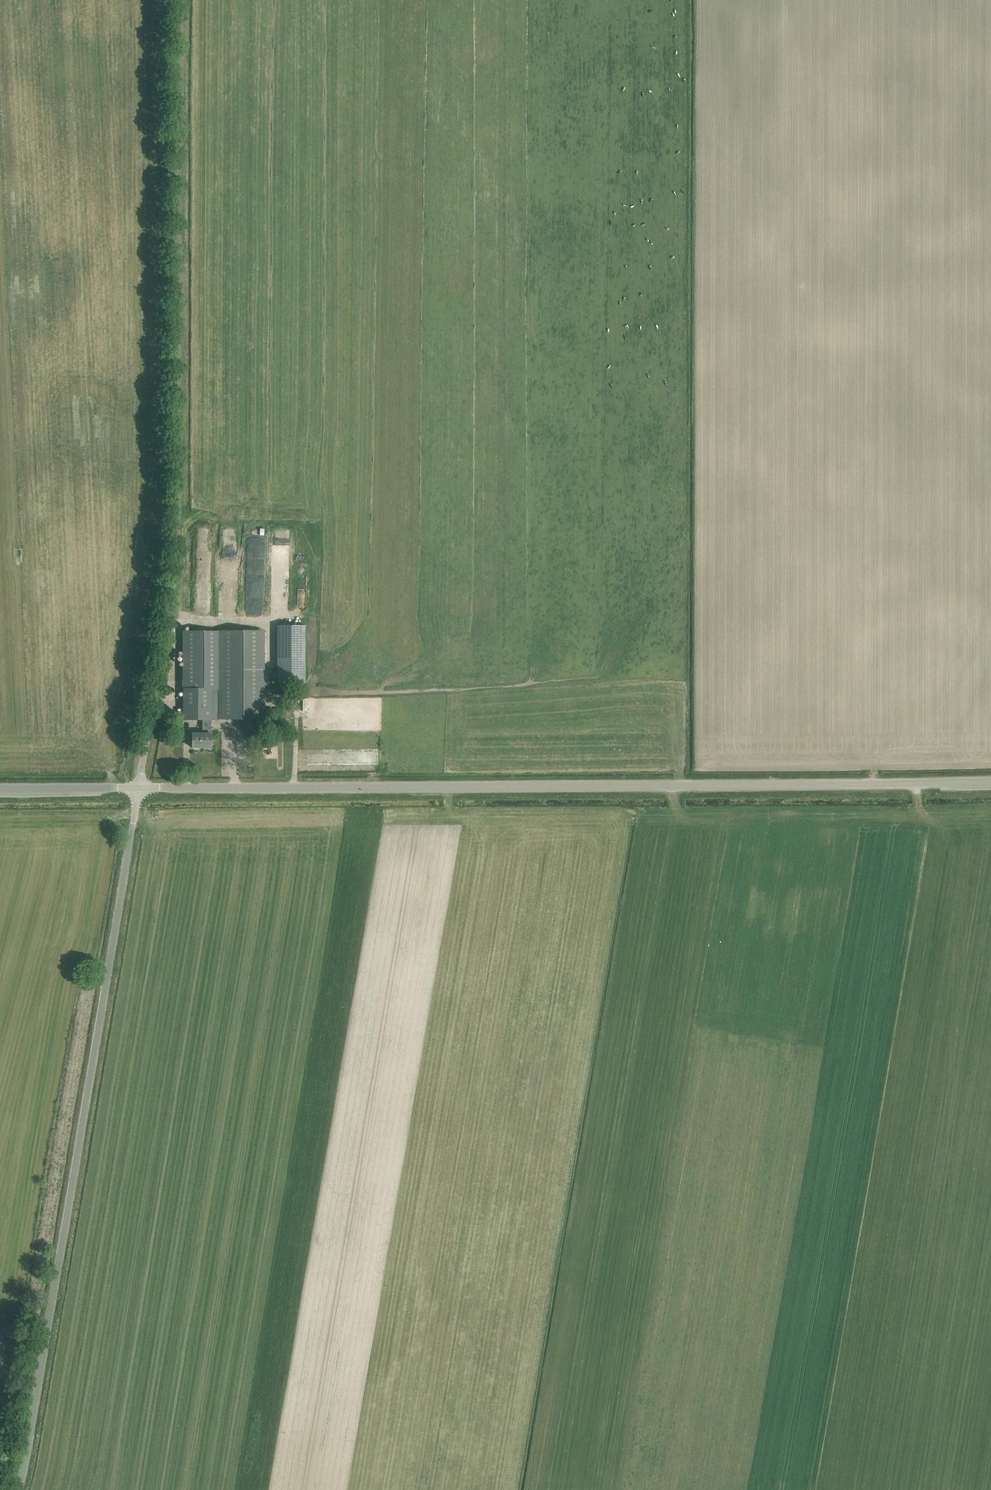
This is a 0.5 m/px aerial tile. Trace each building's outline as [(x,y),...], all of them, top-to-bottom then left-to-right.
[(277,684),(305,684),(305,625),(277,625),(277,684)] [(211,720),(263,720),(263,633),(183,633),(183,720),(202,720),(202,734),(192,734),(192,748),(211,747),(211,720)]
